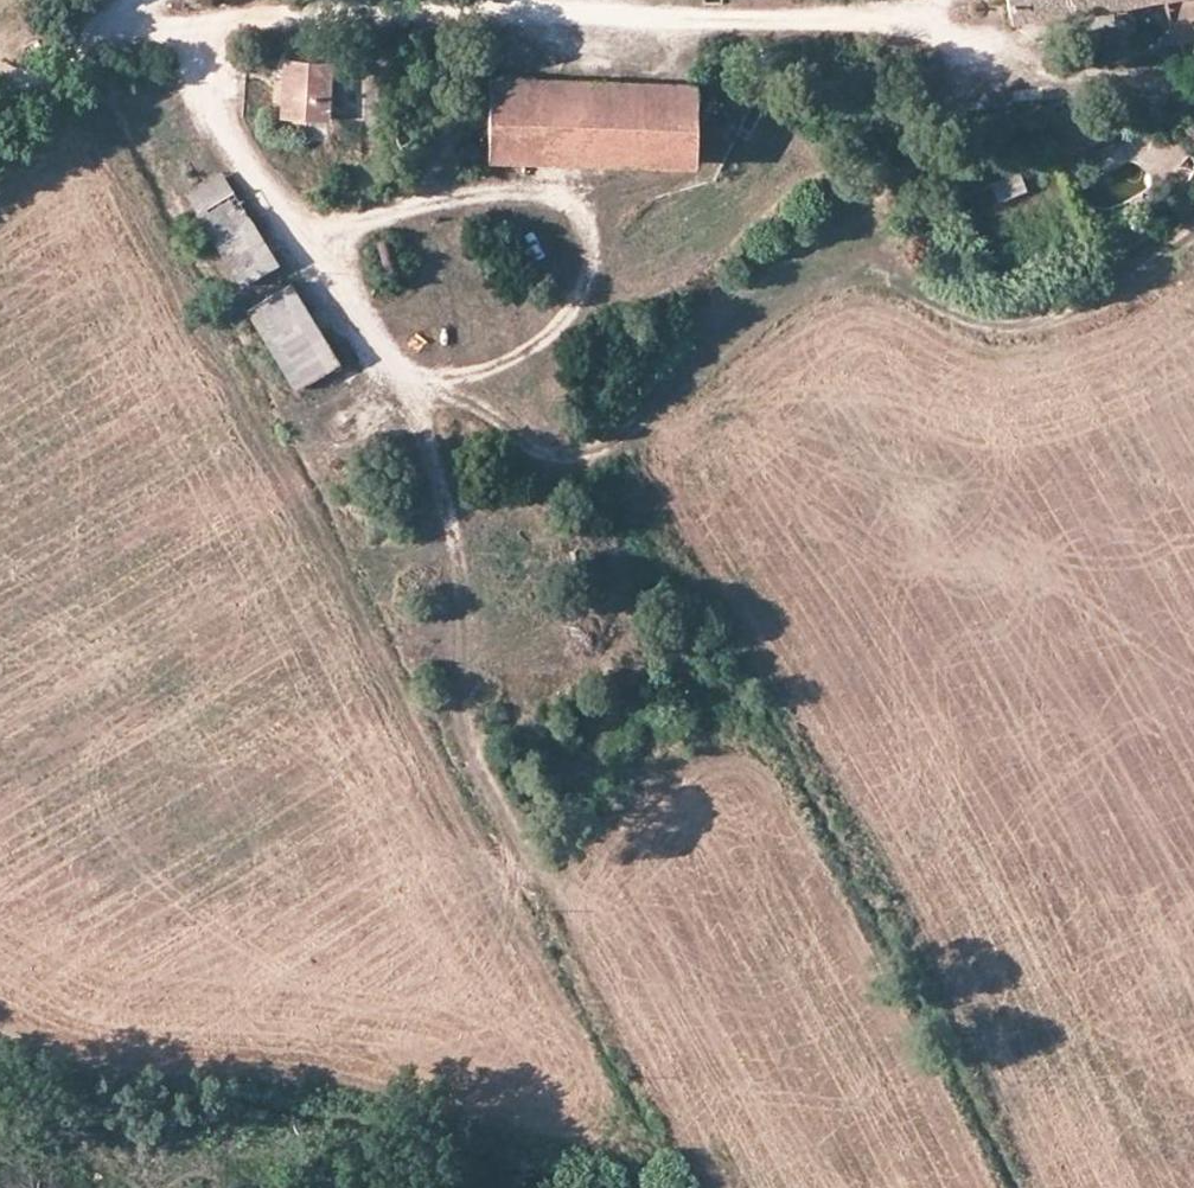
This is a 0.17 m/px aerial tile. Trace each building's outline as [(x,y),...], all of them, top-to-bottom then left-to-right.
[(1009,11),(1092,0),(1007,0),(1009,11)] [(1168,37),(1193,32),(1193,0),(1162,0),(1168,37)] [(331,57),(285,55),(282,115),(327,116),(331,57)] [(695,77),(488,70),(488,151),(693,156),(695,77)] [(1022,172),(992,181),(997,200),(1028,192),(1022,172)] [(236,187),(198,210),(239,280),(279,255),(236,187)] [(248,308),(293,383),(336,356),(292,280),(248,308)]
